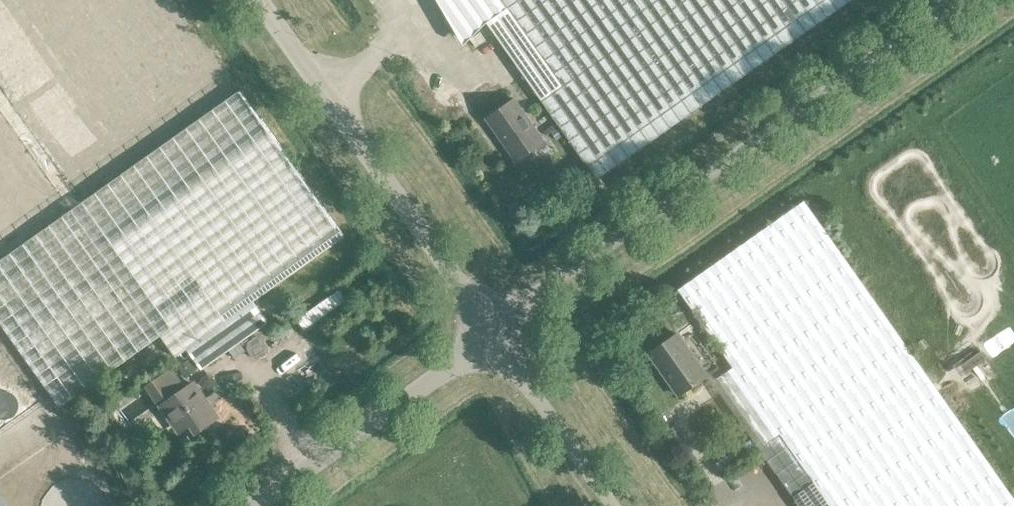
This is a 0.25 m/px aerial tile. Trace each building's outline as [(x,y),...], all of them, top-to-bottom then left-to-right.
[(186,349),(201,370),(267,323),(253,302),(341,240),(173,0),(0,0),(0,322),(60,407),(157,339),(171,360),(186,349)] [(437,0),(464,38),(486,23),(597,180),(852,0),(437,0)] [(486,120),(515,161),(544,141),(515,99),(486,120)] [(807,473),(830,505),(1013,505),(1013,498),(805,202),(678,291),(807,473)] [(297,320),(304,330),(346,300),(339,290),(297,320)] [(677,334),(649,353),(679,395),(707,376),(677,334)] [(38,404),(0,349),(0,431),(38,404)] [(191,358),(180,366),(187,376),(198,368),(191,358)] [(178,367),(162,378),(176,398),(169,403),(185,425),(200,414),(206,422),(222,410),(201,380),(192,386),(178,367)]
